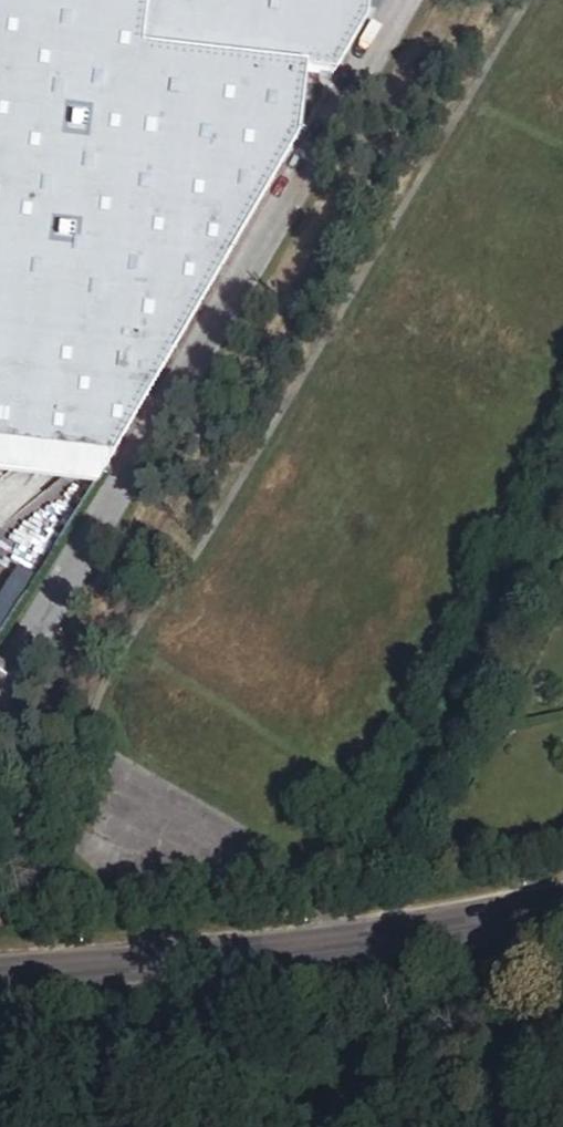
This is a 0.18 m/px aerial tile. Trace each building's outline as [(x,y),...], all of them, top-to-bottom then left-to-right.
[(366,0),(0,0),(0,447),(8,448),(19,462),(34,451),(46,465),(62,455),(73,468),(86,457),(105,460),(149,387),(291,148),(301,69),(331,73),(364,18),(366,0)] [(35,536),(13,571),(27,580),(49,545),(35,536)] [(27,580),(13,571),(0,562),(0,620),(27,580)]
